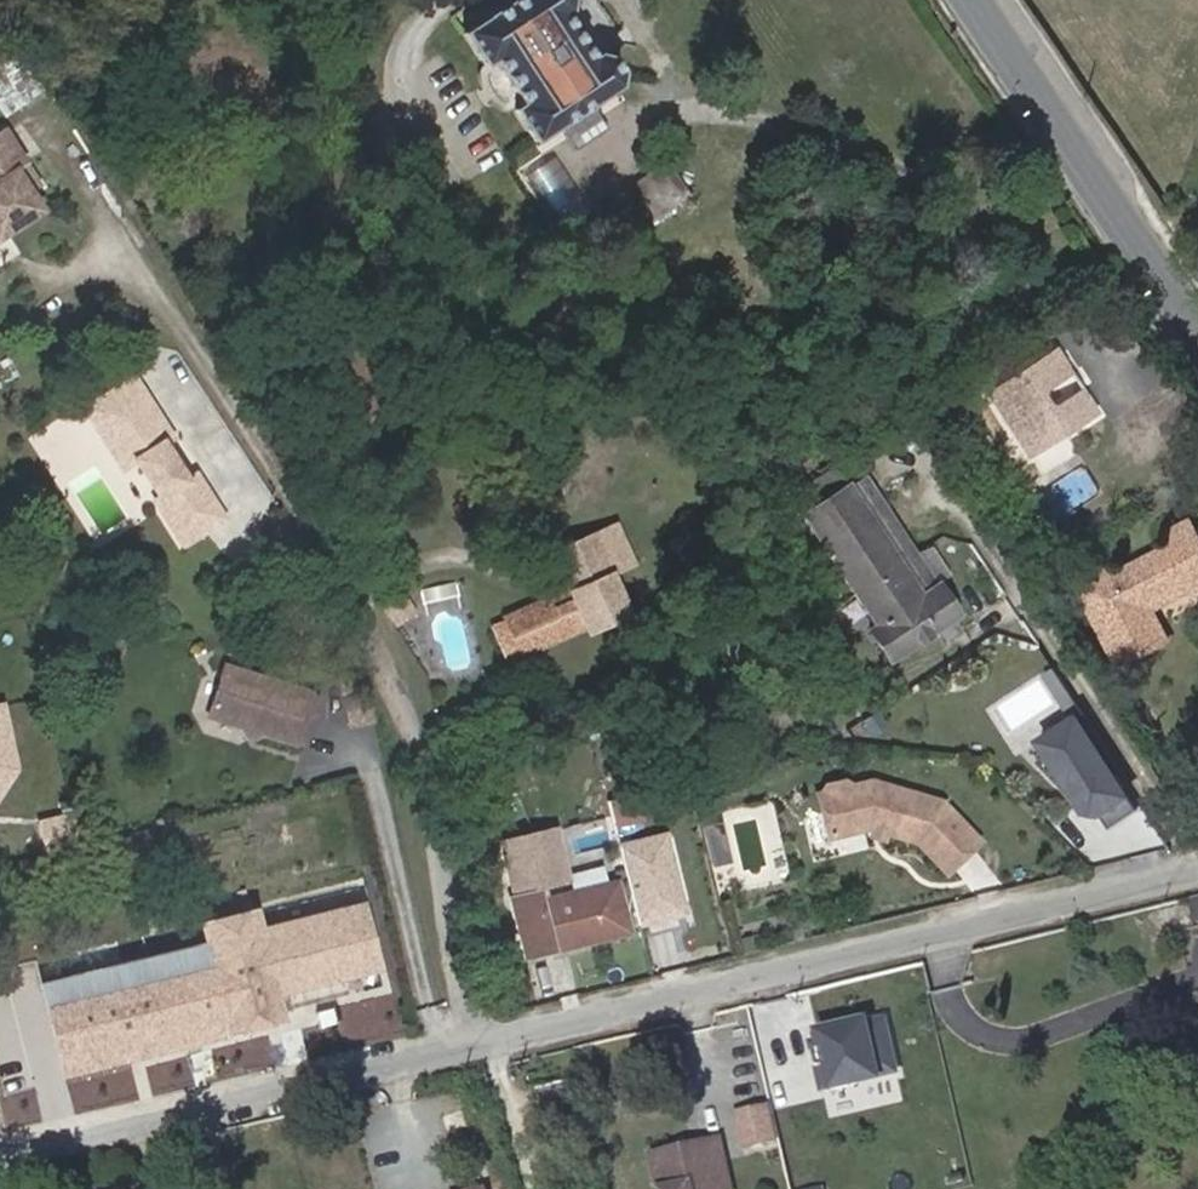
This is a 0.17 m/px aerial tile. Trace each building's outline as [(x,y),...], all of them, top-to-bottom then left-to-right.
[(463,34),(483,66),(492,60),(522,106),(515,111),(535,141),(616,88),(620,75),(610,61),(599,55),(591,60),(562,16),(569,12),(570,0),(515,0),(463,34)] [(21,151),(0,165),(0,245),(48,213),(21,173),(31,166),(21,151)] [(664,164),(611,198),(633,233),(686,199),(664,164)] [(1060,354),(991,396),(1033,464),(1102,421),(1090,401),(1082,399),(1059,413),(1053,412),(1047,402),(1048,396),(1070,382),(1072,374),(1060,354)] [(131,374),(83,404),(121,466),(136,456),(142,466),(136,470),(144,483),(150,478),(159,492),(152,497),(179,540),(219,516),(192,471),(183,477),(160,441),(170,435),(131,374)] [(791,498),(804,517),(847,488),(835,469),(791,498)] [(863,477),(847,488),(900,567),(914,556),(863,477)] [(900,567),(847,488),(804,517),(875,624),(870,629),(890,659),(955,616),(941,596),(914,556),(900,567)] [(1168,540),(1171,547),(1197,535),(1193,527),(1168,540)] [(581,588),(571,592),(494,627),(510,659),(586,623),(624,605),(590,533),(561,547),(581,588)] [(1081,599),(1115,673),(1125,668),(1154,655),(1138,617),(1173,600),(1178,609),(1197,599),(1197,537),(1197,535),(1171,547),(1173,553),(1120,579),(1116,571),(1077,591),(1081,599)] [(930,549),(916,558),(941,596),(955,587),(930,549)] [(400,599),(380,611),(391,629),(410,616),(400,599)] [(1138,617),(1154,655),(1162,651),(1149,622),(1178,609),(1173,600),(1138,617)] [(308,695),(222,665),(205,715),(291,745),(308,695)] [(18,765),(4,702),(0,702),(0,795),(18,765)] [(1076,708),(1032,735),(1079,810),(1100,814),(1131,795),(1076,708)] [(872,780),(816,794),(827,840),(868,829),(910,843),(939,875),(974,843),(935,802),(872,780)] [(36,824),(43,854),(79,845),(71,816),(36,824)] [(647,872),(638,874),(641,890),(649,920),(673,914),(662,868),(647,872)] [(638,874),(594,885),(599,906),(620,901),(619,895),(641,890),(638,874)] [(599,906),(594,885),(539,899),(538,891),(511,897),(526,958),(553,951),(548,936),(568,932),(570,947),(627,932),(620,901),(599,906)] [(1188,899),(1193,924),(1197,923),(1197,897),(1188,899)] [(251,995),(373,965),(358,905),(260,929),(255,910),(201,923),(206,944),(40,984),(61,1072),(258,1024),(251,995)] [(548,936),(553,951),(570,947),(568,932),(548,936)] [(385,1002),(347,1007),(350,1033),(388,1029),(385,1002)] [(883,1009),(808,1026),(823,1092),(897,1076),(883,1009)] [(778,1142),(771,1111),(740,1118),(747,1149),(778,1142)] [(654,1171),(658,1188),(729,1188),(721,1155),(654,1171)]
